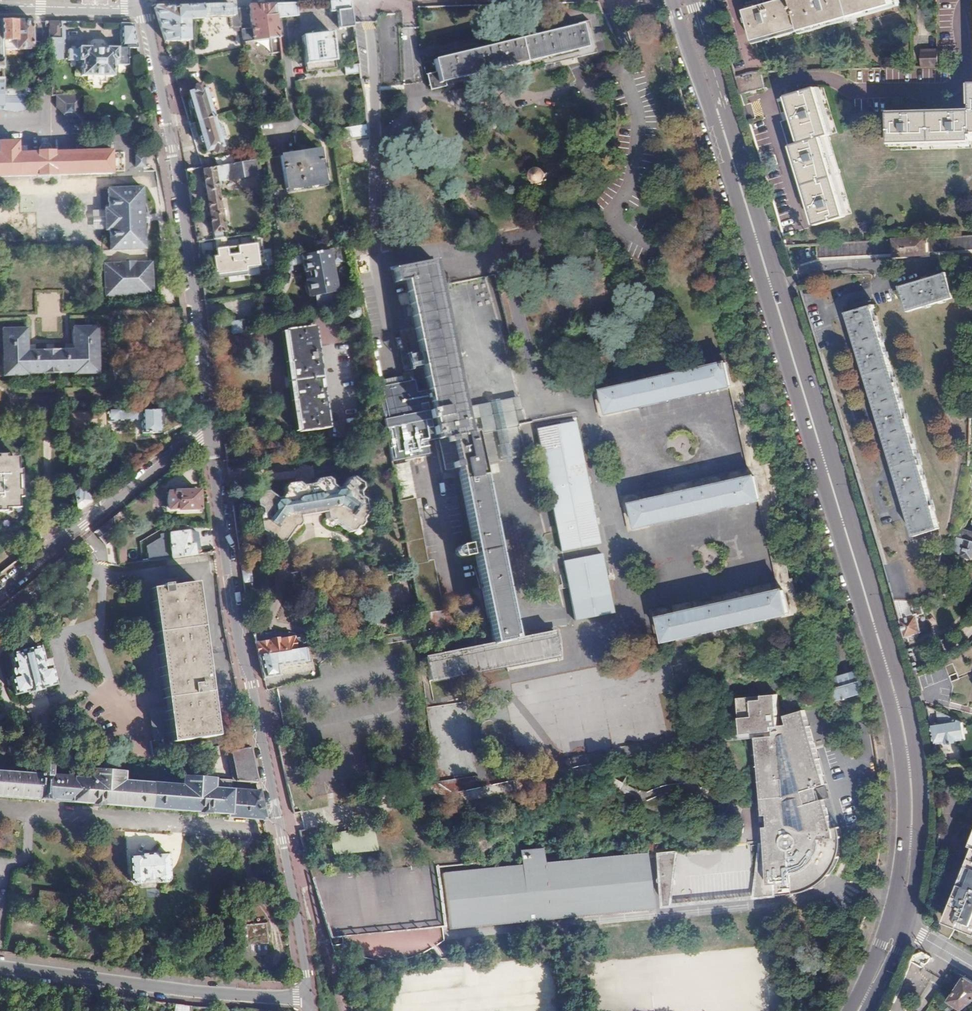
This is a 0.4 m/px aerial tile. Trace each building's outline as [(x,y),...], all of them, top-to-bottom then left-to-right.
[(348,0),(328,1),(328,11),(335,11),(338,28),(351,27),(349,10),(348,0)] [(898,0),(797,0),(791,1),(791,0),(785,0),(745,10),(754,41),(799,30),(800,33),(900,8),(898,0)] [(251,29),(253,42),(268,39),(271,54),(280,53),(275,17),(273,3),(248,4),(251,29)] [(295,3),(273,3),(275,17),(296,16),(295,3)] [(230,5),(154,7),(164,41),(188,41),(188,20),(194,20),(202,20),(202,18),(229,17),(229,29),(239,29),(239,24),(238,9),(230,9),(230,5)] [(33,22),(2,21),(2,57),(7,57),(9,54),(8,48),(9,48),(9,38),(17,39),(17,48),(34,48),(33,22)] [(61,23),(49,22),(50,38),(61,39),(61,27),(61,23)] [(595,22),(433,60),(435,73),(431,74),(434,89),(445,86),(445,83),(600,46),(595,22)] [(79,50),(69,50),(68,61),(82,61),(82,76),(113,77),(114,67),(115,67),(118,65),(128,65),(128,49),(137,49),(132,24),(120,24),(121,48),(79,48),(79,50)] [(331,32),(300,37),(304,64),(334,60),(331,32)] [(61,39),(50,38),(50,59),(61,59),(61,49),(61,39)] [(921,49),(922,66),(939,66),(938,48),(921,49)] [(334,60),(304,64),(305,72),(335,68),(334,60)] [(754,72),(735,77),(741,94),(765,87),(761,72),(754,72)] [(193,80),(177,84),(181,96),(188,94),(190,100),(186,101),(189,110),(193,109),(197,122),(212,118),(205,94),(210,93),(211,90),(209,84),(205,83),(200,84),(199,83),(194,84),(193,80)] [(971,82),(971,109),(964,110),(964,115),(960,115),(959,110),(916,111),(916,117),(911,117),(911,112),(889,112),(890,142),(971,140),(971,82)] [(35,87),(3,87),(3,92),(3,95),(28,95),(35,95),(35,87)] [(815,88),(786,97),(787,100),(792,116),(797,115),(798,120),(794,122),(800,142),(791,145),(797,166),(802,164),(804,170),(799,171),(808,202),(813,200),(814,204),(810,207),(816,226),(845,217),(820,136),(828,134),(815,88)] [(82,98),(71,97),(71,130),(82,129),(82,98)] [(200,135),(197,136),(200,145),(203,145),(205,151),(211,150),(212,155),(220,153),(219,147),(221,146),(212,118),(197,122),(200,135)] [(366,127),(354,128),(355,137),(367,135),(366,127)] [(29,176),(60,175),(99,175),(113,174),(112,152),(50,153),(50,148),(47,144),(41,144),(38,148),(39,153),(17,153),(17,142),(0,142),(0,177),(29,176)] [(319,150),(266,158),(271,191),(324,183),(319,150)] [(233,154),(215,157),(216,166),(235,163),(233,154)] [(144,168),(144,155),(134,155),(133,168),(144,168)] [(216,166),(202,168),(213,237),(225,236),(217,180),(256,174),(253,160),(235,163),(216,166)] [(533,169),(531,172),(531,176),(532,180),(535,182),(539,183),(543,182),(546,179),(547,175),(546,172),(544,169),(540,167),(536,167),(533,169)] [(139,189),(107,190),(107,210),(103,210),(103,214),(145,214),(142,201),(140,201),(139,189)] [(145,214),(103,214),(104,232),(108,232),(109,251),(143,250),(142,239),(143,240),(146,225),(147,225),(146,214),(145,215),(145,214)] [(817,244),(817,258),(894,254),(894,255),(926,254),(926,253),(930,253),(930,251),(971,249),(971,236),(817,244)] [(255,245),(214,250),(215,257),(210,257),(213,279),(245,275),(244,268),(257,266),(255,245)] [(309,277),(306,277),(306,280),(305,280),(305,283),(305,288),(306,293),(308,293),(309,295),(315,294),(317,301),(320,302),(323,302),(327,301),(332,300),(330,292),(336,291),(333,273),(330,273),(329,264),(331,263),(329,250),(289,256),(291,264),(304,262),(305,270),(308,270),(309,277)] [(289,256),(281,257),(283,269),(291,268),(291,264),(289,256)] [(423,442),(434,440),(440,469),(454,467),(463,514),(472,561),(488,645),(423,658),(428,681),(558,655),(553,632),(514,640),(474,432),(481,431),(496,428),(501,427),(515,424),(522,423),(520,411),(507,414),(465,422),(460,396),(434,261),(391,269),(395,287),(404,285),(425,391),(413,393),(411,381),(376,388),(385,436),(390,461),(425,455),(423,442)] [(119,264),(104,264),(105,297),(152,295),(150,263),(136,263),(135,262),(119,262),(119,264)] [(909,311),(955,297),(947,272),(901,286),(909,311)] [(320,302),(317,301),(318,309),(333,307),(332,300),(327,301),(323,302),(320,302)] [(350,308),(347,310),(348,316),(351,319),(355,318),(358,314),(361,314),(359,303),(349,305),(350,308)] [(847,313),(916,536),(940,528),(873,308),(875,307),(874,304),(847,313)] [(240,321),(208,325),(209,333),(230,331),(230,333),(234,334),(242,333),(240,321)] [(314,326),(284,331),(299,435),(328,431),(317,348),(314,326)] [(27,329),(2,330),(3,377),(29,376),(29,374),(74,373),(74,375),(100,375),(98,327),(72,328),(73,350),(27,351),(27,329)] [(728,387),(746,470),(619,499),(626,525),(635,522),(630,504),(754,476),(760,501),(754,502),(771,583),(648,611),(655,638),(664,636),(659,617),(783,589),(789,614),(797,612),(791,587),(788,588),(770,506),(761,467),(736,351),(590,383),(597,411),(607,409),(602,389),(724,362),(730,387),(728,387)] [(417,355),(406,356),(406,369),(417,369),(417,355)] [(730,387),(724,362),(602,389),(607,409),(608,414),(728,387),(730,387)] [(460,396),(465,422),(507,414),(504,401),(520,398),(517,385),(460,396)] [(158,410),(116,411),(116,419),(141,418),(141,434),(159,433),(158,419),(158,410)] [(105,411),(61,412),(66,445),(78,445),(78,430),(74,430),(78,425),(78,427),(105,427),(105,411)] [(575,419),(537,426),(560,551),(598,543),(575,419)] [(521,456),(515,424),(501,427),(507,459),(521,456)] [(502,460),(496,428),(481,431),(487,463),(502,460)] [(14,508),(19,504),(17,462),(13,458),(0,458),(0,508),(14,508)] [(408,464),(391,467),(398,500),(415,497),(408,464)] [(760,501),(754,476),(630,504),(635,522),(637,528),(754,502),(760,501)] [(255,499),(256,505),(260,508),(260,511),(258,516),(260,530),(265,534),(266,538),(269,540),(273,539),(278,543),(283,542),(293,528),(297,527),(300,523),(299,516),(325,512),(326,520),(330,522),(334,522),(348,532),(354,531),(357,526),(361,525),(363,522),(363,518),(366,513),(365,500),(360,497),(360,492),(363,489),(362,484),(353,477),(347,477),(339,488),(336,489),(332,485),(331,480),(327,477),(315,478),(312,482),(301,485),(298,481),(286,483),(283,487),(284,492),(280,498),(277,498),(266,490),(261,491),(255,499)] [(73,491),(77,514),(92,502),(83,490),(81,491),(78,487),(73,491)] [(198,491),(167,492),(167,510),(177,510),(178,514),(197,514),(197,511),(199,510),(198,491)] [(406,545),(409,557),(419,612),(441,608),(431,560),(426,561),(413,499),(398,502),(406,545)] [(123,519),(118,512),(93,532),(105,546),(115,538),(114,527),(123,519)] [(463,514),(448,517),(457,564),(472,561),(463,514)] [(957,552),(962,553),(962,554),(971,558),(971,532),(958,528),(954,531),(951,541),(954,547),(957,552)] [(191,531),(168,534),(168,548),(170,558),(201,554),(200,551),(195,551),(194,545),(192,545),(191,531)] [(87,546),(80,551),(85,557),(92,552),(87,546)] [(562,560),(573,620),(611,612),(600,553),(562,560)] [(242,570),(242,573),(244,585),(251,584),(249,569),(242,570)] [(192,584),(148,589),(164,708),(168,740),(169,744),(213,738),(192,584)] [(789,614),(783,589),(659,617),(664,636),(665,641),(789,614)] [(894,599),(905,636),(908,635),(909,637),(911,637),(913,638),(916,637),(918,634),(918,632),(921,630),(917,615),(923,613),(922,609),(942,602),(940,596),(921,604),(922,605),(914,608),(911,599),(894,599)] [(270,639),(270,640),(255,643),(258,655),(295,649),(293,637),(277,639),(277,638),(270,639)] [(38,647),(7,655),(10,670),(8,670),(10,676),(8,676),(13,696),(55,685),(50,668),(44,669),(38,647)] [(295,649),(258,655),(263,678),(279,675),(277,666),(308,661),(308,660),(310,660),(307,647),(295,649)] [(856,671),(829,679),(832,692),(835,701),(863,694),(856,671)] [(762,815),(766,814),(767,827),(763,827),(764,844),(750,845),(660,854),(662,876),(658,877),(658,884),(663,884),(666,905),(797,892),(802,891),(809,888),(816,884),(822,879),(827,874),(830,870),(833,865),(835,860),(837,855),(838,849),(839,844),(839,839),(838,833),(836,828),(831,829),(823,800),(808,804),(805,791),(824,785),(812,739),(805,709),(789,714),(778,717),(776,694),(738,697),(741,733),(762,731),(763,737),(755,738),(758,774),(761,774),(765,798),(760,799),(762,815)] [(168,740),(164,708),(146,710),(150,742),(168,740)] [(937,724),(930,725),(934,744),(948,742),(948,744),(955,743),(955,741),(965,740),(963,723),(937,712),(937,724)] [(249,749),(229,753),(234,781),(255,783),(249,749)] [(125,773),(92,770),(91,776),(124,778),(125,773)] [(225,816),(225,819),(263,822),(261,812),(258,794),(231,792),(232,786),(179,782),(178,788),(124,783),(124,778),(91,776),(91,780),(49,777),(49,773),(37,772),(37,776),(0,773),(0,798),(225,816)] [(232,781),(180,777),(179,782),(232,786),(232,781)] [(939,806),(938,826),(950,825),(949,808),(943,807),(942,804),(939,806)] [(332,857),(377,850),(373,827),(329,834),(332,857)] [(518,852),(519,866),(444,874),(449,930),(650,909),(644,853),(542,863),(540,849),(518,852)] [(166,854),(127,858),(130,884),(133,887),(141,885),(143,883),(156,882),(158,884),(166,883),(169,879),(166,854)] [(947,922),(971,932),(971,859),(947,922)] [(434,867),(398,870),(325,877),(331,940),(343,939),(343,945),(343,951),(362,960),(385,964),(407,961),(426,953),(441,942),(441,940),(440,931),(434,867)] [(40,888),(36,914),(63,918),(67,891),(40,888)] [(266,923),(244,925),(246,948),(268,947),(266,923)] [(962,1009),(971,1001),(971,981),(964,977),(949,1000),(962,1009)]
